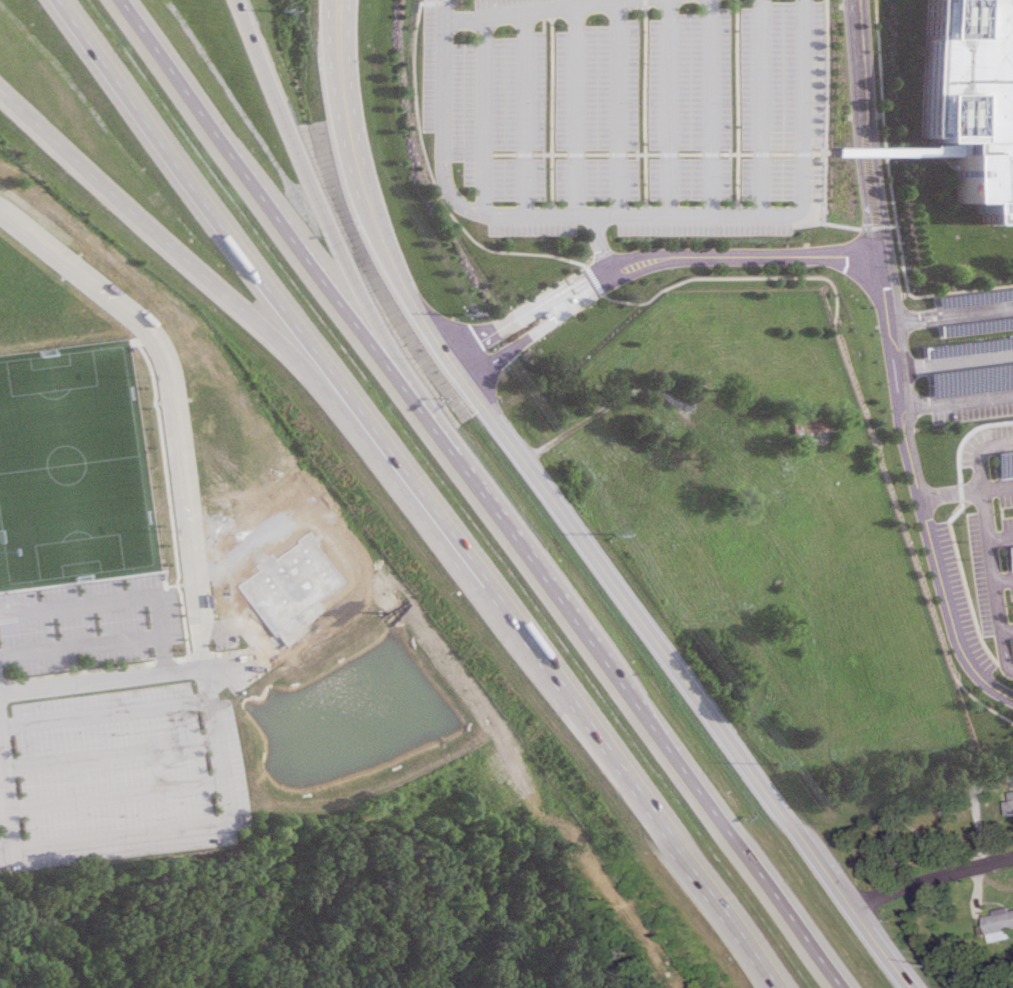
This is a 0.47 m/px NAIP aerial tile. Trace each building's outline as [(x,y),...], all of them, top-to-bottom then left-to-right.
[(930,132),(970,136),(969,150),(964,202),(988,204),(988,222),(1012,222),(1012,0),(937,0),(930,132)] [(937,324),(1012,315),(1012,328),(938,337),(937,324)] [(921,346),(1012,335),(1012,347),(923,358),(921,346)] [(924,372),(1012,361),(1012,387),(927,397),(924,372)] [(827,431),(827,417),(790,418),(790,432),(827,431)] [(994,453),(1012,451),(1012,476),(997,478),(994,453)] [(1005,546),(1012,545),(1012,570),(1008,571),(1005,546)] [(1012,937),(1010,928),(1012,928),(1012,909),(1011,910),(1010,907),(993,910),(994,914),(985,916),(989,941),(1012,937)]
